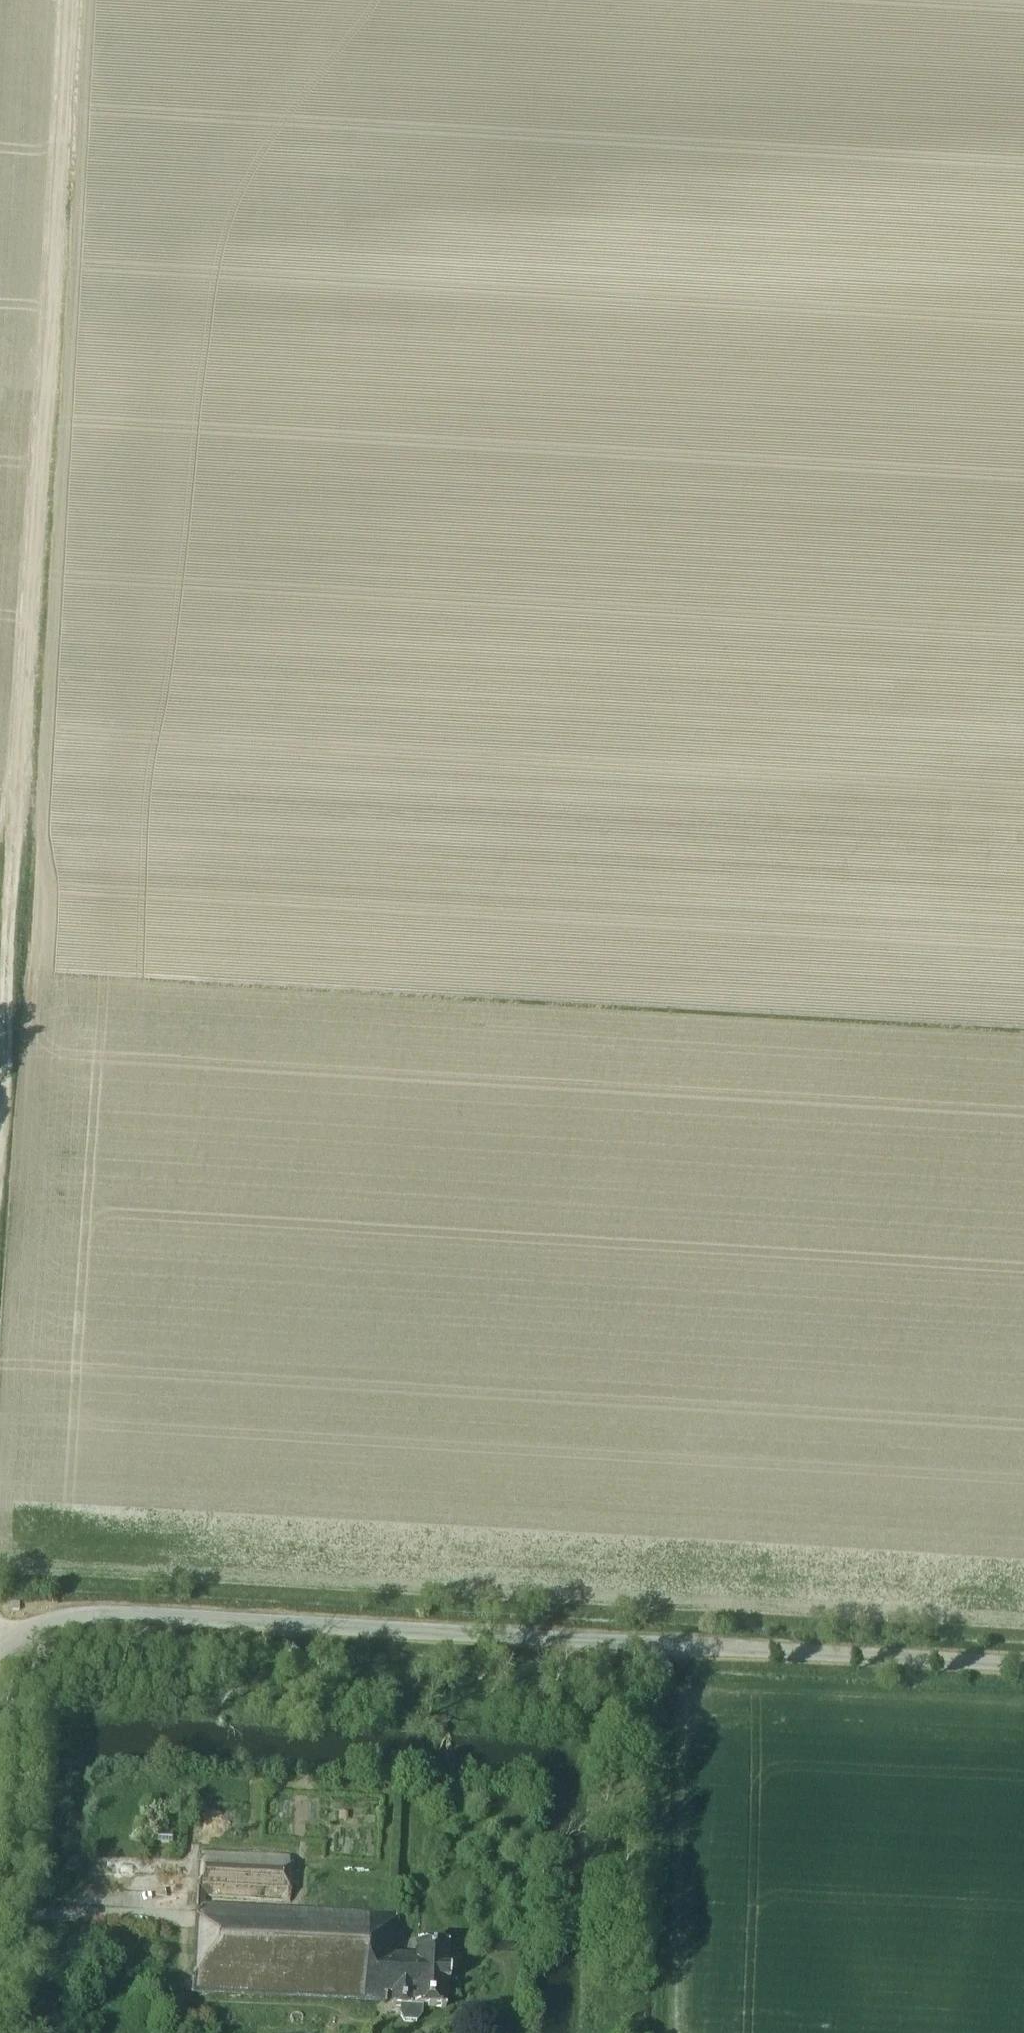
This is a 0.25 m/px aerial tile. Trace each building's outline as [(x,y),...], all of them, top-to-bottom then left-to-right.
[(444,2008),(448,1946),(417,1944),(416,1957),(395,1956),(397,1914),(205,1904),(205,1895),(289,1899),(292,1855),(198,1851),(192,1990),(385,2002),(386,1993),(392,1993),(392,2007),(401,2007),(402,2015),(405,2021),(415,2021),(419,2016),(420,2008),(444,2008)]
